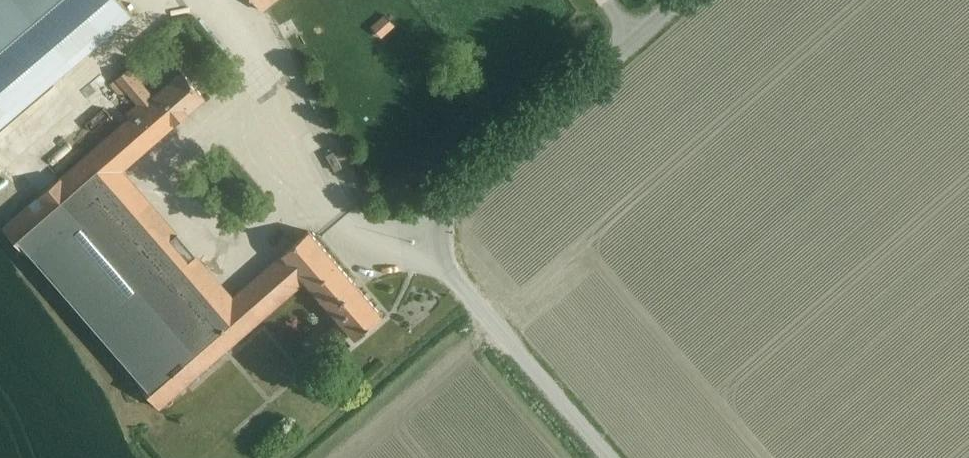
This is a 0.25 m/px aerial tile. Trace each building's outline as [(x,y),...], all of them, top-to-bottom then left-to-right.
[(133,13),(121,0),(0,0),(0,126),(133,13)] [(372,25),(382,37),(396,26),(386,13),(372,25)] [(155,95),(131,67),(111,84),(121,96),(128,90),(139,102),(127,113),(131,117),(5,226),(28,253),(31,250),(141,376),(138,379),(161,406),(308,279),(342,319),(314,344),(324,357),(354,331),(359,337),(384,315),(311,231),(285,254),(283,252),(224,303),(115,178),(207,98),(183,70),(155,95)] [(334,151),(327,155),(336,171),(343,167),(334,151)]
